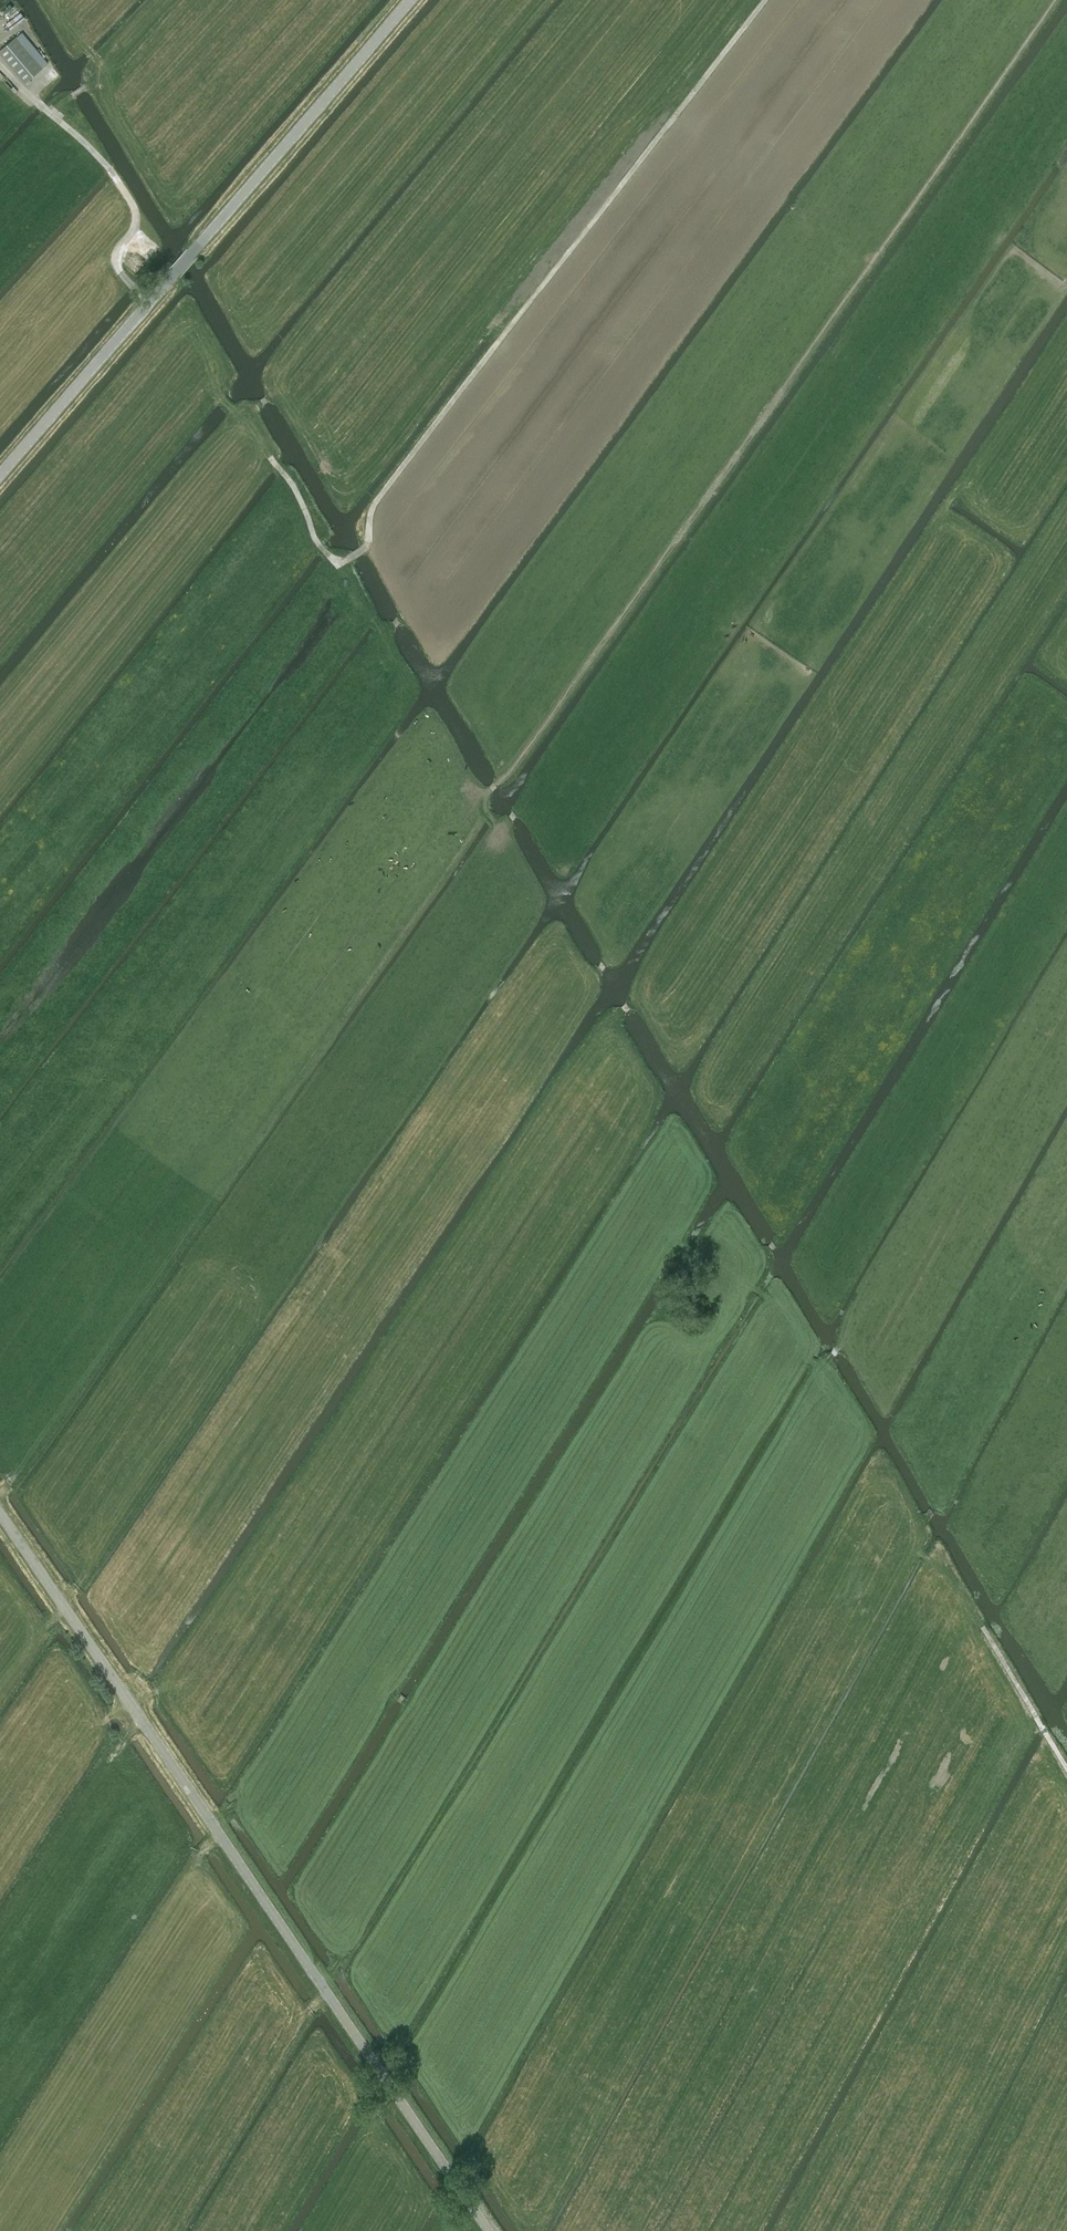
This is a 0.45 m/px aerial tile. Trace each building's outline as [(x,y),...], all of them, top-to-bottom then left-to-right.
[(20,13),(6,24),(10,30),(24,18),(20,13)] [(24,84),(42,69),(42,68),(48,64),(22,33),(16,37),(0,51),(0,56),(24,84)]
